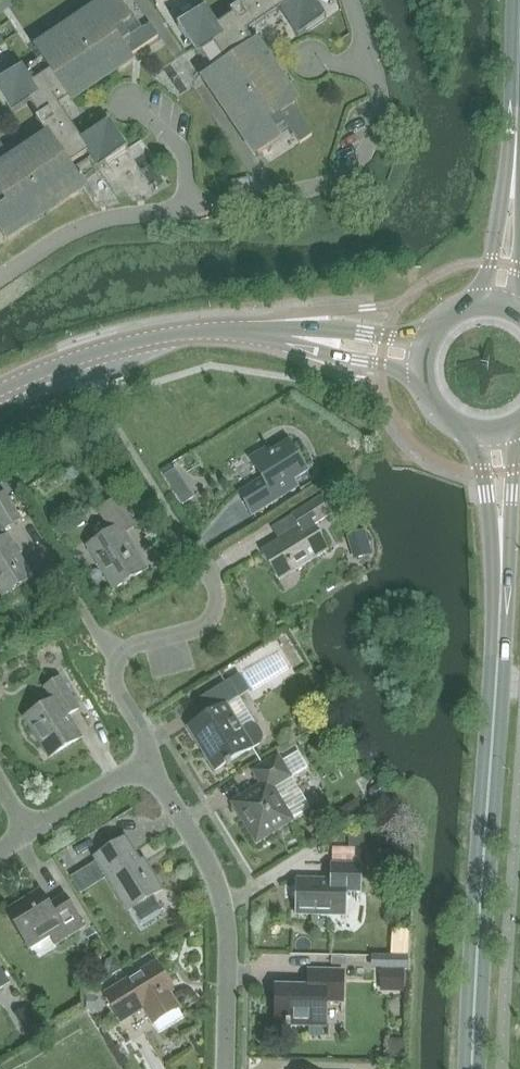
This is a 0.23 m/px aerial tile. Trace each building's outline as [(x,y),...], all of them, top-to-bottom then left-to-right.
[(117,0),(113,0),(38,51),(42,57),(24,69),(22,66),(0,81),(0,98),(11,115),(30,103),(52,136),(0,171),(0,232),(5,239),(83,186),(70,166),(87,154),(98,170),(128,150),(109,122),(81,140),(59,107),(131,59),(130,57),(159,37),(150,24),(130,37),(122,26),(131,20),(117,0)] [(230,12),(232,16),(218,25),(205,7),(177,26),(197,56),(200,54),(211,72),(205,76),(258,154),(280,140),(274,131),(286,124),(299,144),(311,136),(291,107),(293,105),(245,33),(279,11),(297,40),(324,20),(311,0),(248,0),(230,12)] [(24,58),(9,32),(0,37),(0,73),(24,58)] [(289,442),(271,454),(268,448),(251,459),(266,483),(243,498),(254,516),(298,488),(294,481),(308,472),(289,442)] [(0,495),(0,527),(2,531),(20,520),(4,493),(0,495)] [(310,525),(331,511),(321,495),(290,514),(297,525),(258,550),(273,573),(290,563),(294,569),(326,549),(310,525)] [(111,588),(144,567),(121,531),(133,524),(116,497),(95,510),(109,531),(85,546),(111,588)] [(31,577),(7,538),(3,531),(2,531),(0,527),(0,594),(1,595),(31,577)] [(47,758),(80,738),(66,716),(77,709),(58,678),(42,687),(51,701),(23,718),(47,758)] [(248,725),(240,730),(224,705),(237,697),(227,680),(197,699),(207,715),(186,728),(214,773),(226,765),(227,766),(231,764),(230,763),(260,744),(261,742),(262,738),(262,734),(257,728),(254,726),(251,725),(248,725)] [(297,754),(282,763),(277,755),(252,771),(262,787),(234,804),(257,840),(309,807),(290,776),(305,767),(297,754)] [(125,911),(160,889),(149,871),(146,873),(125,837),(92,857),(125,911)] [(360,892),(361,865),(330,864),(329,879),(296,879),(295,880),(295,914),(346,915),(347,891),(360,892)] [(83,870),(71,878),(80,894),(93,886),(83,870)] [(4,912),(28,952),(48,939),(51,944),(81,926),(62,896),(47,905),(41,896),(30,903),(27,898),(4,912)] [(385,973),(406,974),(407,956),(386,955),(385,973)] [(151,1024),(177,1007),(167,992),(171,990),(154,962),(102,994),(119,1023),(142,1009),(151,1024)] [(275,1025),(326,1026),(327,1004),(344,1004),(345,972),(308,972),(308,987),(277,987),(275,1025)] [(404,1043),(403,1027),(390,1027),(391,1044),(404,1043)]
